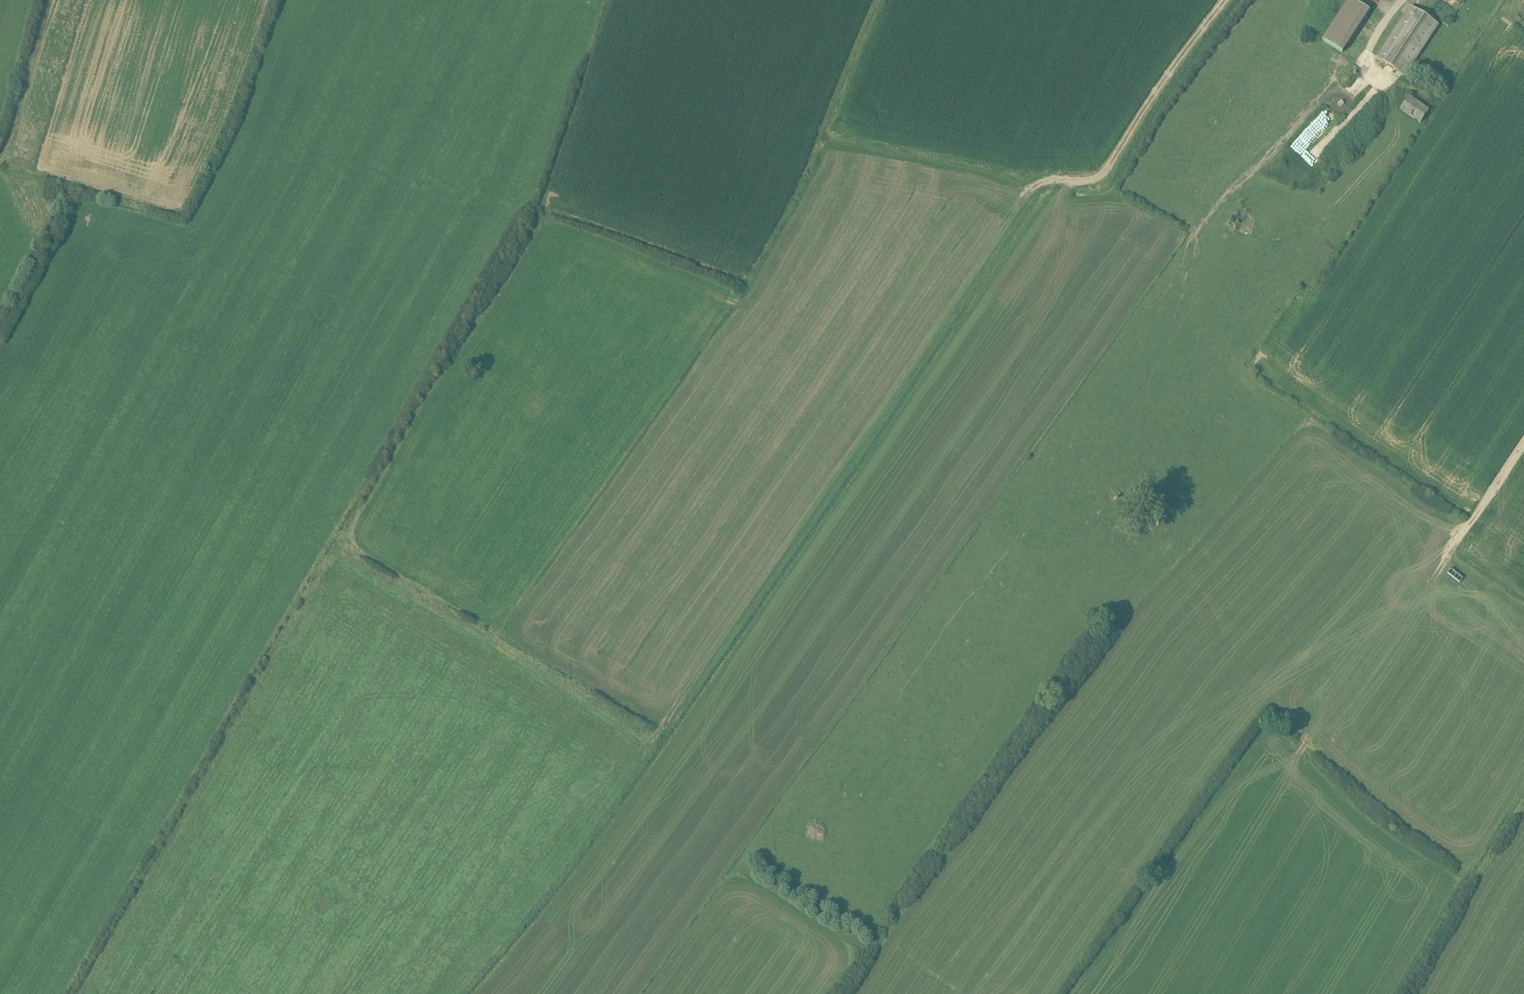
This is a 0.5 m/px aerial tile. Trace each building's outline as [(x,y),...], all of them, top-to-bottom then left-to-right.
[(1322,40),(1342,53),(1369,11),(1353,0),(1348,0),(1322,40)] [(1438,25),(1410,7),(1377,58),(1404,76),(1438,25)] [(1427,110),(1407,97),(1398,109),(1419,123),(1427,110)] [(1318,145),(1304,157),(1311,165),(1324,152),(1318,145)] [(1241,205),(1226,224),(1235,231),(1249,211),(1241,205)]
